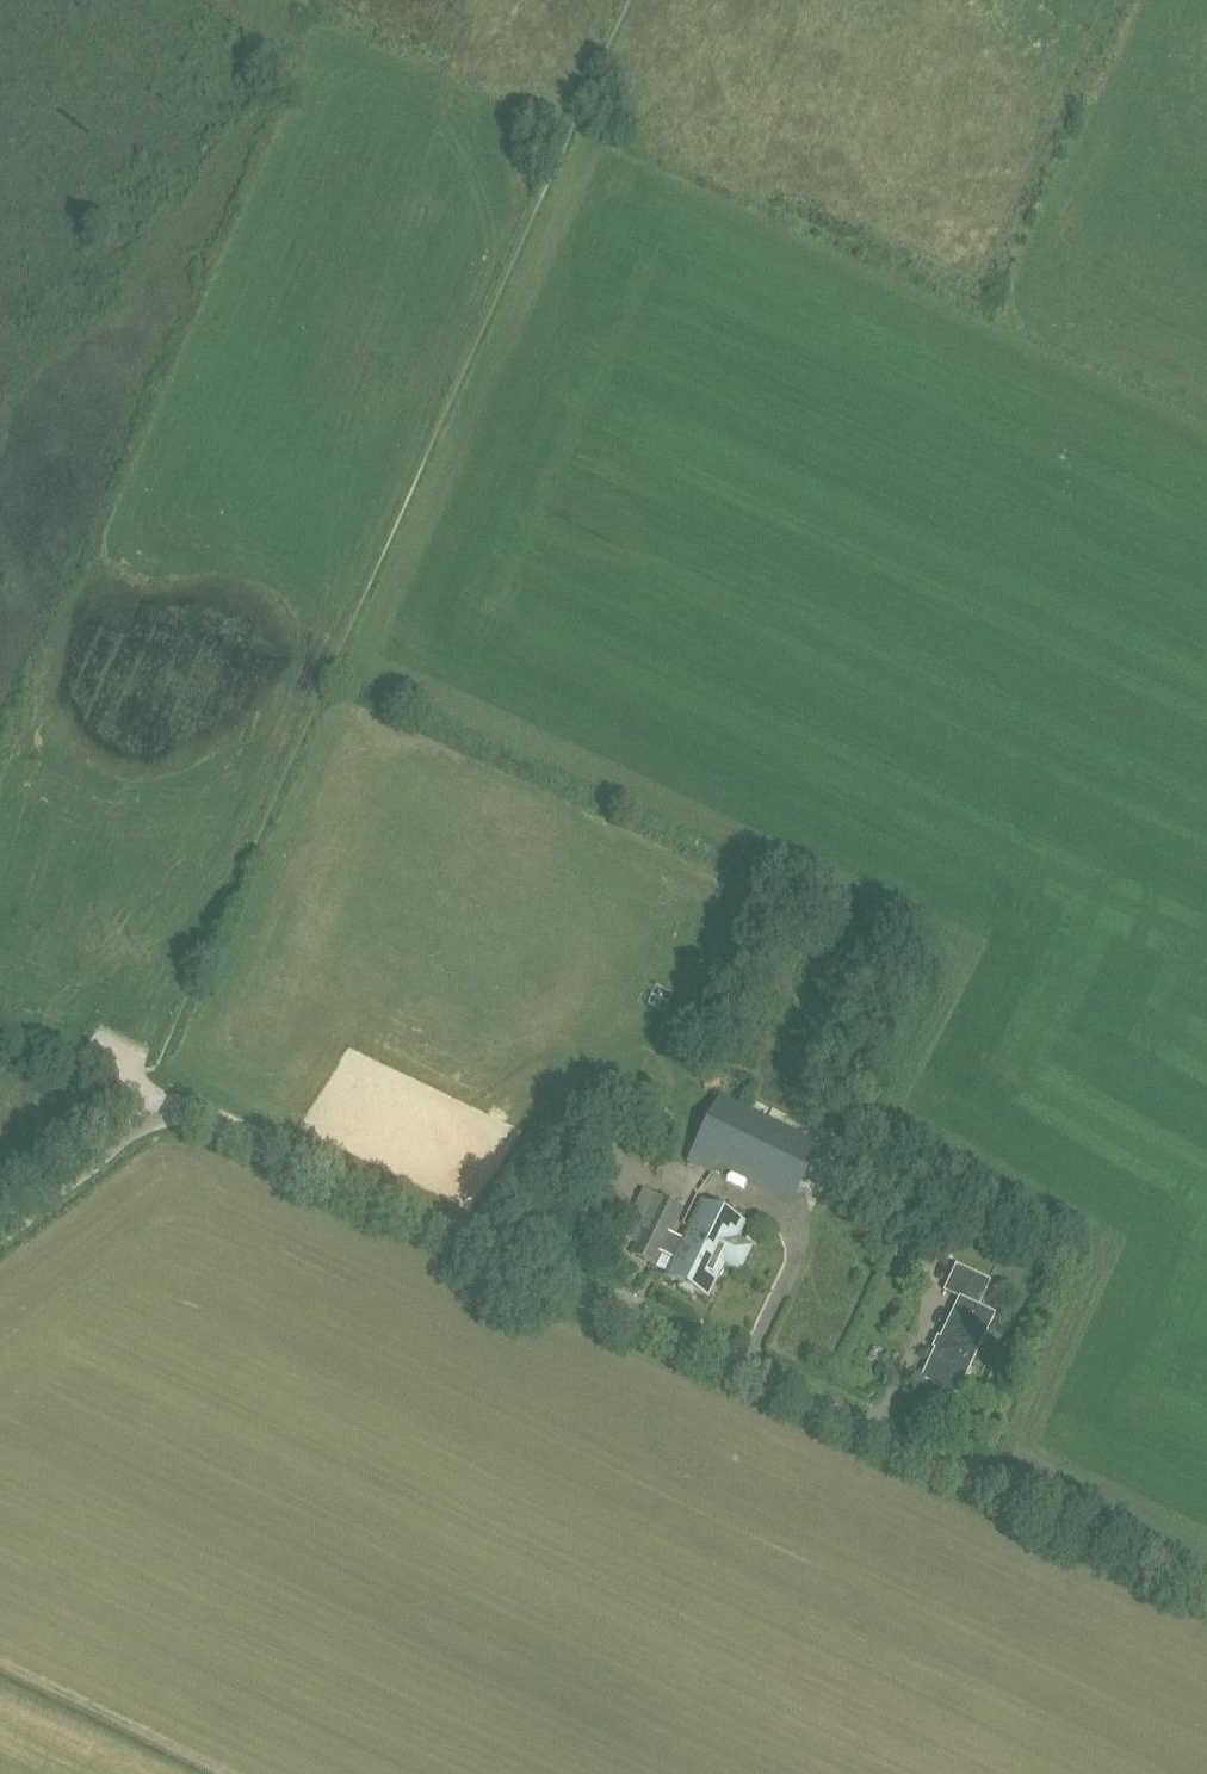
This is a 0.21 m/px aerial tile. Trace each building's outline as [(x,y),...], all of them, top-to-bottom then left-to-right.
[(746,1108),(805,1135),(872,998),(869,997),(806,967),(738,1104),(721,1097),(688,1164),(712,1176),(718,1165),(746,1108)] [(648,1193),(637,1216),(647,1221),(631,1253),(656,1265),(661,1254),(677,1262),(668,1280),(708,1299),(716,1281),(718,1282),(727,1266),(742,1273),(754,1247),(739,1239),(747,1224),(705,1204),(687,1241),(671,1234),(683,1210),(648,1193)] [(921,1380),(957,1397),(996,1316),(979,1308),(991,1282),(957,1266),(944,1292),(960,1299),(921,1380)]
